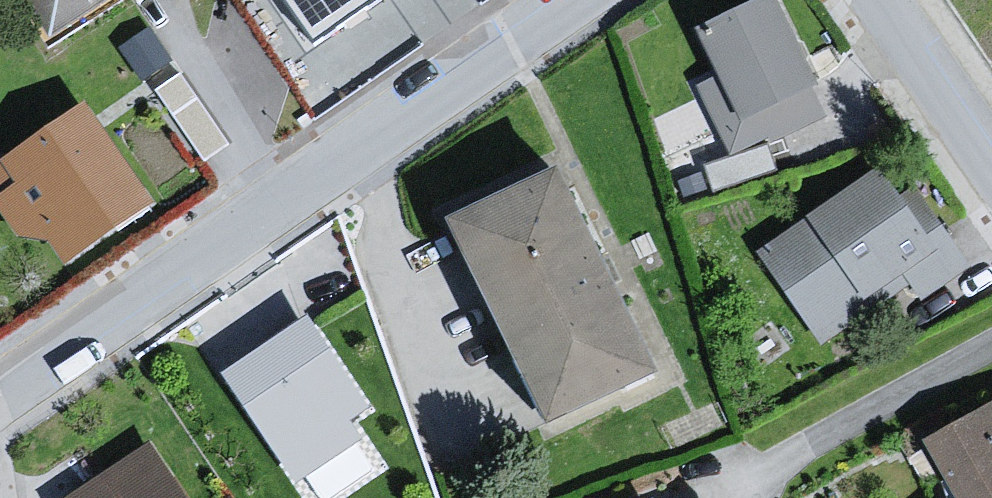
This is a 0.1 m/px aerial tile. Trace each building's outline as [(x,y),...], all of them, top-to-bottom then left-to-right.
[(52,53),(136,0),(15,0),(52,53)] [(310,35),(364,0),(287,0),(310,35)] [(689,32),(712,79),(690,89),(720,151),(817,105),(808,86),(817,81),(778,0),(756,0),(689,32)] [(0,175),(0,223),(21,248),(46,257),(69,281),(159,218),(90,116),(0,175)] [(883,166),(757,255),(819,342),(908,279),(921,298),(965,267),(907,185),(900,190),(883,166)] [(557,168),(448,222),(550,427),(660,373),(557,168)] [(310,312),(217,376),(291,482),(358,435),(350,424),(375,407),(310,312)] [(925,439),(957,497),(991,497),(991,403),(925,439)] [(73,497),(179,497),(145,449),(73,497)]
